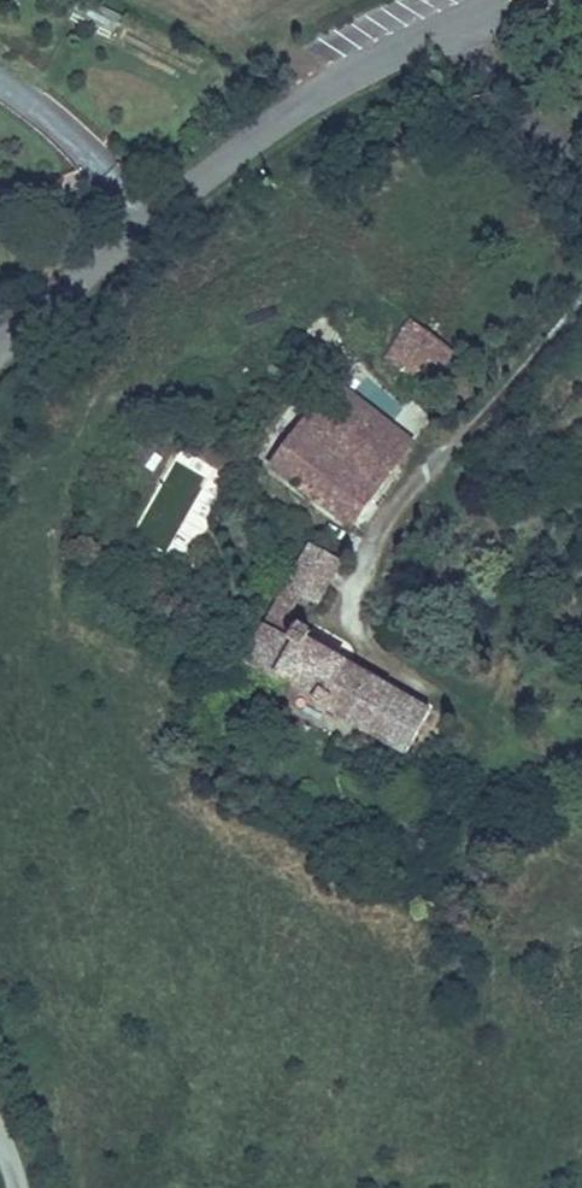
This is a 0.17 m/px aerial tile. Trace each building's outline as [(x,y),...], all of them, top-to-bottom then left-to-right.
[(434,384),(456,345),(406,317),(384,355),(434,384)] [(340,385),(322,407),(392,460),(409,437),(340,385)] [(392,460),(322,407),(273,471),(343,524),(392,460)] [(336,568),(307,550),(239,666),(269,684),(276,672),(312,694),(305,705),(386,753),(414,705),(303,641),(310,629),(302,625),(336,568)]
